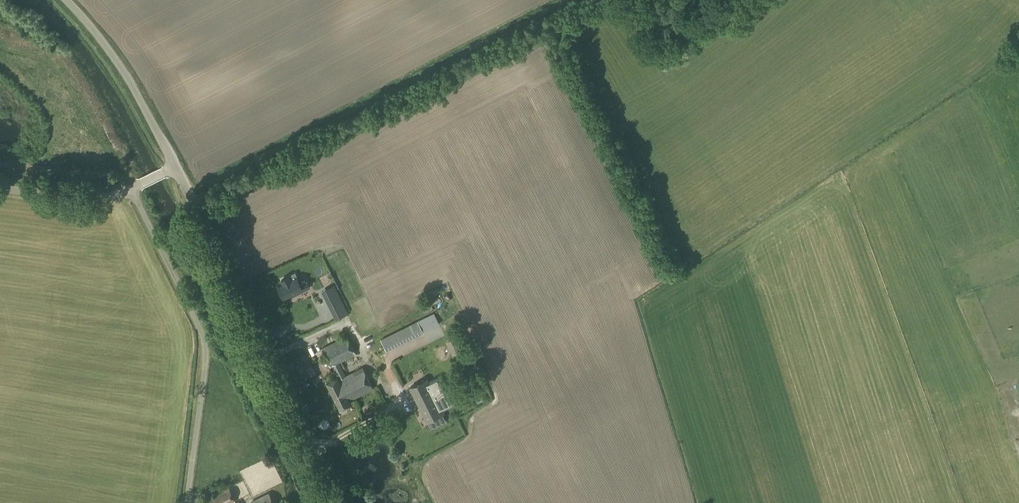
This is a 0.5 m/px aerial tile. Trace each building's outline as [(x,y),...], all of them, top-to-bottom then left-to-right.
[(283,283),(278,286),(284,298),(295,292),(296,294),(310,287),(307,282),(301,285),(297,277),(295,273),(282,280),(283,283)] [(425,280),(430,296),(441,293),(437,277),(425,280)] [(337,290),(324,296),(329,307),(342,300),(337,290)] [(381,339),(387,351),(424,332),(418,321),(381,339)] [(457,334),(445,340),(451,354),(463,348),(457,334)] [(346,376),(339,362),(356,354),(347,336),(322,349),(331,367),(332,366),(337,377),(327,382),(340,409),(351,404),(349,401),(373,388),(362,367),(346,376)] [(373,361),(366,363),(370,378),(377,376),(373,361)] [(443,392),(437,379),(427,384),(425,380),(427,379),(416,384),(410,387),(412,387),(416,396),(420,403),(443,392)] [(450,405),(443,392),(420,403),(428,420),(427,421),(444,413),(443,412),(441,413),(439,410),(450,405)] [(235,501),(229,489),(225,491),(207,499),(208,502),(231,502),(235,501)] [(269,493),(251,502),(273,502),(269,493)]
